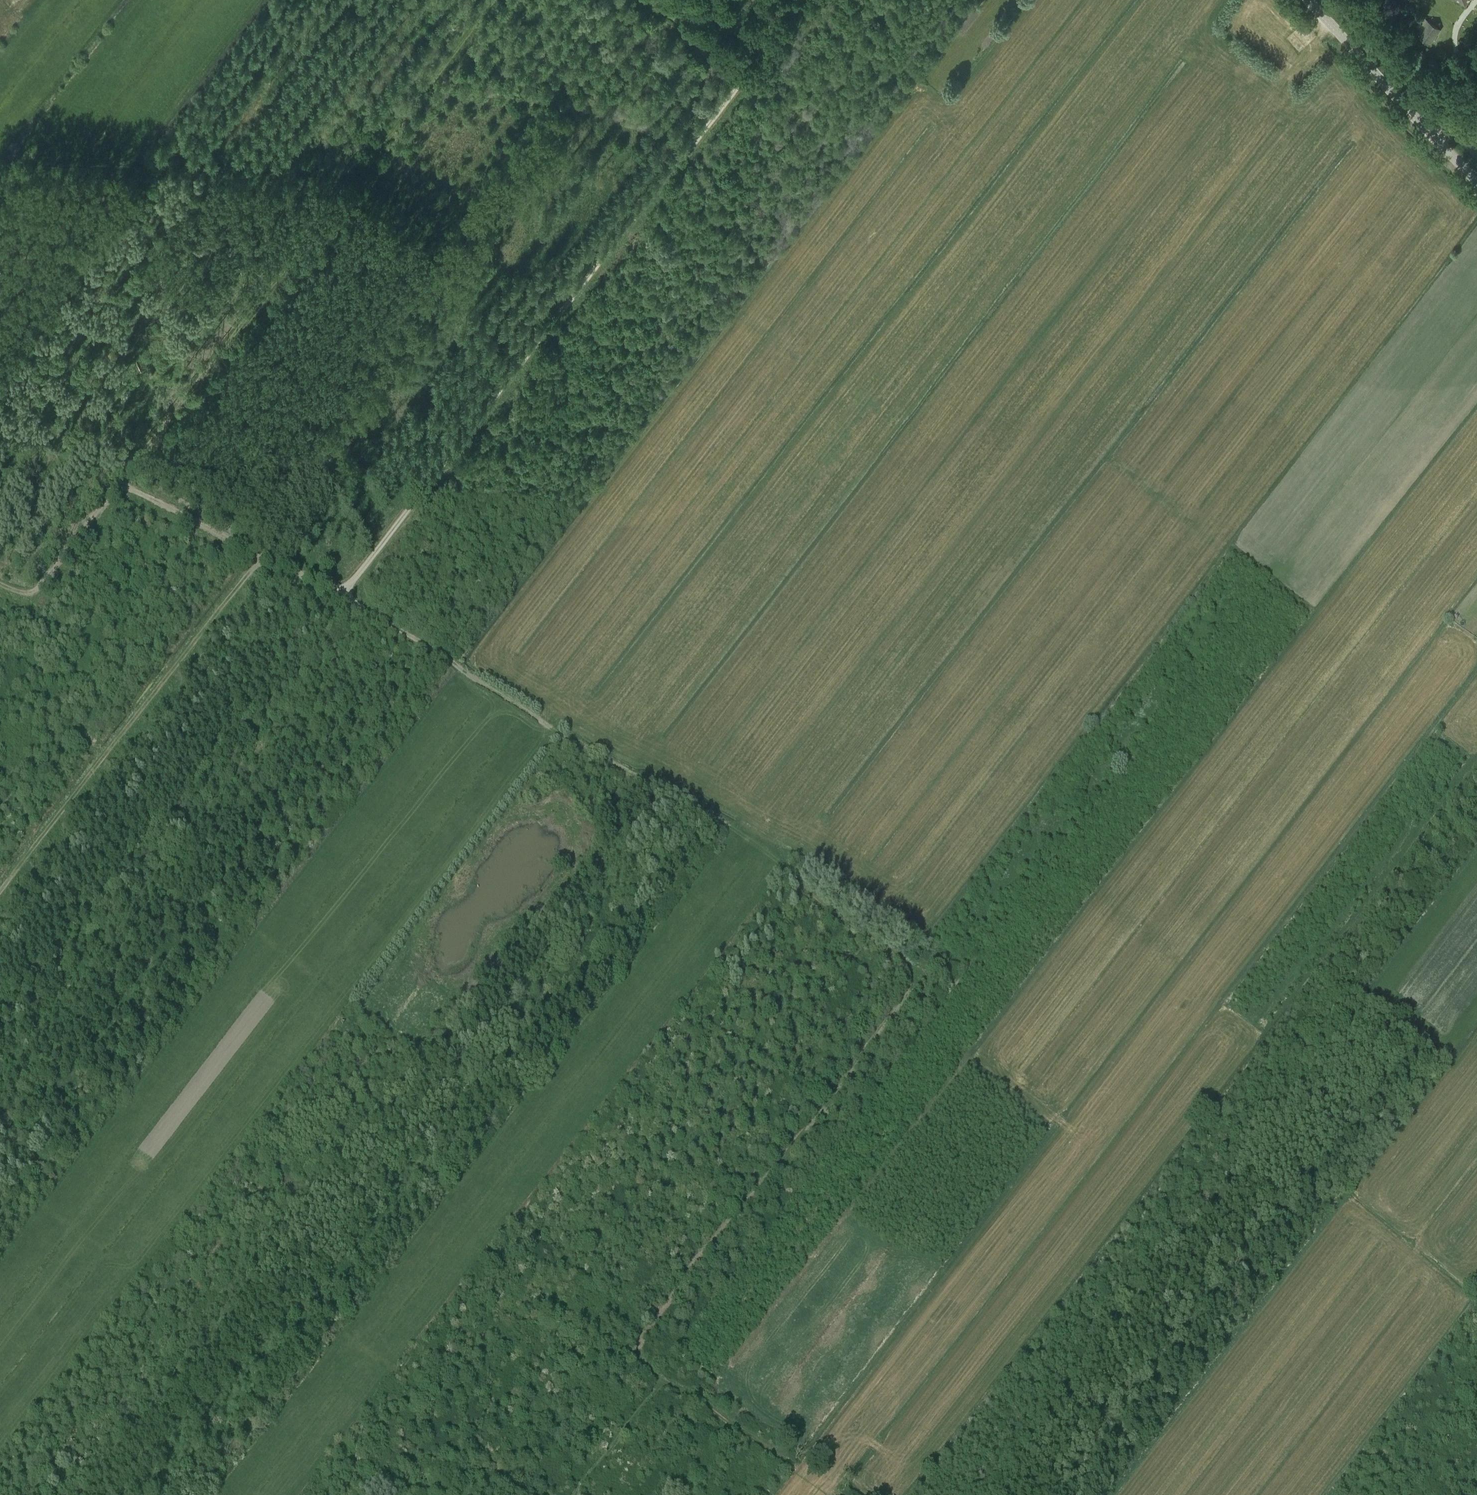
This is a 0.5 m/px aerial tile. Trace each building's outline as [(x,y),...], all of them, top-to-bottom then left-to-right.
[(1440,29),(1427,20),(1417,35),(1430,44),(1440,29)]
